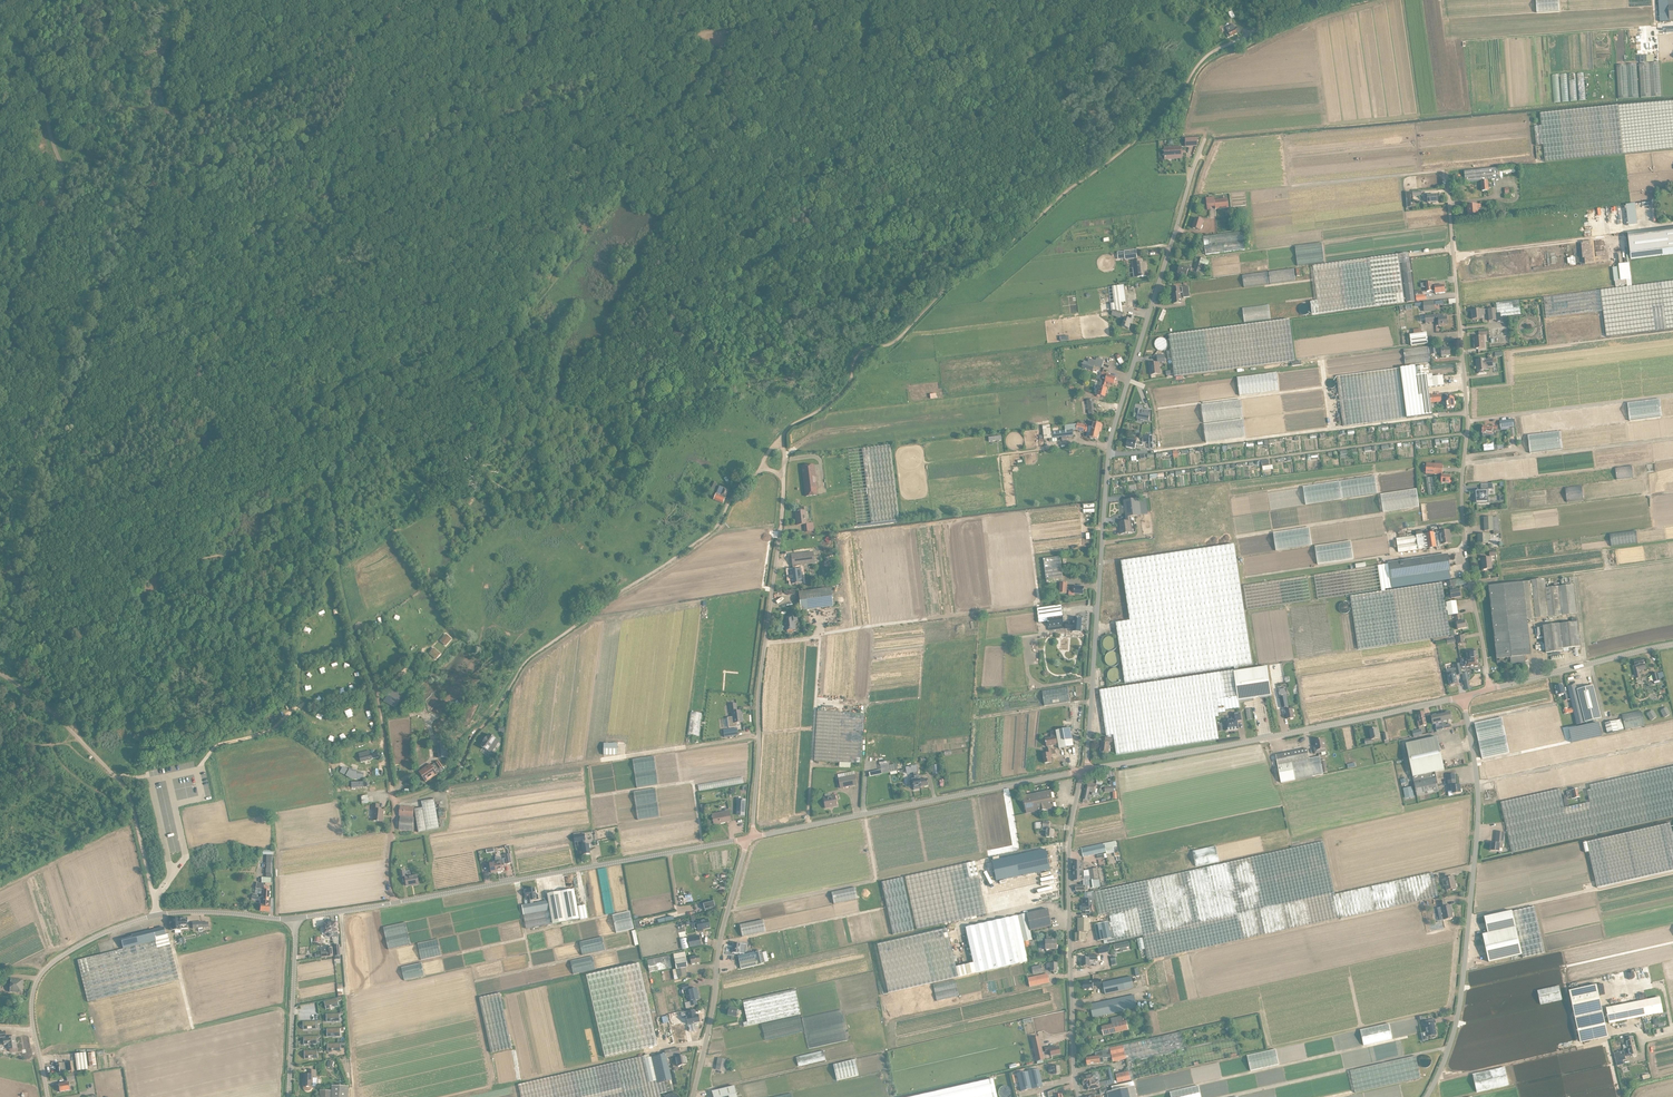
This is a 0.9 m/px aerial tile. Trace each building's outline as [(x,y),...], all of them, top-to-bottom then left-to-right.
[(1659,14),(1668,14),(1669,21),(1672,20),(1672,0),(1658,0),(1659,14)] [(1228,37),(1232,35),(1237,33),(1233,24),(1226,27),(1228,32),(1225,33),(1228,37)] [(1660,62),(1639,63),(1641,96),(1661,95),(1660,62)] [(1637,63),(1617,64),(1618,98),(1638,97),(1637,63)] [(1623,154),(1625,154),(1651,151),(1666,149),(1672,148),(1672,101),(1650,102),(1618,105),(1597,107),(1540,113),(1543,144),(1545,162),(1577,158),(1623,154)] [(1169,157),(1178,156),(1182,156),(1181,147),(1168,147),(1169,157)] [(1499,178),(1498,167),(1464,170),(1465,181),(1499,178)] [(1487,184),(1487,180),(1481,181),(1482,191),(1488,190),(1488,188),(1491,188),(1490,184),(1487,184)] [(1422,195),(1422,199),(1427,199),(1428,203),(1437,202),(1436,194),(1427,195),(1427,194),(1422,195)] [(1214,200),(1214,197),(1206,198),(1207,209),(1211,209),(1210,204),(1215,203),(1215,209),(1215,208),(1228,207),(1227,198),(1214,200)] [(1636,203),(1626,204),(1628,225),(1638,224),(1636,203)] [(1467,205),(1467,209),(1467,208),(1468,215),(1467,215),(1479,215),(1479,214),(1478,214),(1477,208),(1480,208),(1480,204),(1467,205)] [(1203,220),(1195,218),(1192,228),(1200,230),(1203,220)] [(1631,259),(1672,253),(1672,226),(1627,232),(1631,259)] [(1204,235),(1204,245),(1229,243),(1229,248),(1220,248),(1212,249),(1213,252),(1243,250),(1241,235),(1233,235),(1233,233),(1204,235)] [(1137,258),(1136,250),(1124,251),(1117,252),(1118,258),(1125,257),(1125,259),(1137,258)] [(1238,253),(1211,255),(1212,265),(1217,265),(1217,263),(1215,263),(1214,260),(1217,260),(1234,258),(1235,265),(1234,265),(1235,272),(1240,272),(1238,253)] [(1369,258),(1313,266),(1317,300),(1310,301),(1312,314),(1397,303),(1404,302),(1399,263),(1402,262),(1410,261),(1409,253),(1398,254),(1369,258)] [(1145,268),(1146,268),(1145,262),(1141,263),(1141,259),(1133,260),(1133,264),(1135,264),(1137,277),(1142,276),(1142,277),(1143,277),(1143,276),(1147,275),(1146,270),(1145,270),(1145,268)] [(1407,302),(1414,301),(1410,261),(1402,262),(1407,302)] [(1619,267),(1620,280),(1626,279),(1631,279),(1629,263),(1618,265),(1619,267)] [(1194,269),(1193,271),(1200,273),(1200,271),(1205,273),(1206,269),(1195,265),(1194,269)] [(1188,271),(1190,271),(1191,268),(1185,266),(1185,268),(1179,266),(1179,268),(1178,267),(1177,271),(1178,272),(1177,273),(1178,273),(1177,276),(1185,279),(1188,271)] [(1294,268),(1242,274),(1244,286),(1295,280),(1294,268)] [(1672,330),(1672,280),(1671,280),(1669,280),(1617,286),(1545,296),(1546,317),(1601,310),(1605,338),(1672,330)] [(1431,286),(1431,283),(1431,282),(1419,283),(1420,287),(1426,287),(1426,291),(1435,290),(1435,293),(1445,292),(1444,287),(1444,286),(1444,285),(1431,286)] [(1182,292),(1181,287),(1173,288),(1174,292),(1172,292),(1172,293),(1174,303),(1182,302),(1180,293),(1182,292)] [(1433,301),(1423,302),(1424,311),(1433,310),(1434,310),(1434,306),(1433,301)] [(1244,322),(1271,318),(1269,304),(1243,307),(1244,322)] [(1495,308),(1488,309),(1489,321),(1496,320),(1495,308)] [(1122,318),(1122,317),(1124,312),(1113,309),(1111,315),(1122,318)] [(1472,319),(1482,318),(1482,314),(1484,314),(1484,309),(1471,310),(1472,319)] [(1134,316),(1130,315),(1129,318),(1125,317),(1122,326),(1128,328),(1131,321),(1132,322),(1134,316)] [(1443,315),(1425,316),(1425,322),(1435,322),(1434,318),(1438,318),(1438,325),(1447,324),(1447,317),(1443,317),(1443,315)] [(1174,376),(1295,361),(1289,319),(1169,335),(1174,376)] [(1411,345),(1428,343),(1426,332),(1410,334),(1411,345)] [(1169,344),(1168,342),(1168,341),(1167,340),(1166,338),(1165,337),(1164,337),(1162,336),(1161,336),(1159,336),(1158,337),(1157,337),(1156,338),(1154,340),(1154,341),(1153,342),(1153,344),(1153,345),(1154,347),(1154,348),(1155,349),(1156,350),(1158,351),(1159,351),(1161,352),(1162,351),(1164,351),(1165,350),(1166,350),(1167,348),(1168,347),(1168,346),(1169,344)] [(1474,343),(1475,345),(1475,348),(1484,347),(1483,336),(1474,337),(1474,341),(1475,343),(1474,343)] [(1429,346),(1403,348),(1405,363),(1430,361),(1429,346)] [(1441,356),(1450,355),(1449,348),(1441,348),(1441,356)] [(1120,364),(1124,362),(1119,352),(1115,355),(1120,364)] [(1163,354),(1157,355),(1158,362),(1159,362),(1165,361),(1164,354),(1163,354)] [(1102,367),(1104,360),(1096,358),(1096,360),(1089,358),(1088,362),(1084,361),(1082,367),(1092,370),(1094,365),(1102,367)] [(1476,359),(1476,364),(1477,364),(1478,371),(1478,373),(1483,372),(1483,370),(1486,370),(1485,366),(1492,366),(1492,359),(1485,359),(1476,359)] [(1158,362),(1149,363),(1150,368),(1150,370),(1151,375),(1160,374),(1159,362),(1158,362)] [(1414,366),(1336,376),(1343,426),(1389,420),(1432,414),(1430,402),(1431,402),(1430,395),(1429,395),(1428,387),(1433,386),(1432,376),(1432,373),(1418,375),(1415,375),(1414,366)] [(1423,368),(1423,366),(1417,366),(1418,375),(1427,374),(1429,374),(1428,370),(1428,367),(1423,368)] [(1319,367),(1279,371),(1281,390),(1321,385),(1319,367)] [(1109,373),(1102,371),(1101,375),(1102,375),(1100,380),(1105,382),(1106,382),(1107,382),(1107,384),(1109,384),(1110,383),(1114,384),(1115,384),(1116,381),(1115,380),(1116,377),(1109,375),(1109,373)] [(1433,386),(1444,385),(1443,381),(1442,375),(1432,376),(1433,386)] [(1105,382),(1100,380),(1099,386),(1100,386),(1098,395),(1105,397),(1106,393),(1107,393),(1108,389),(1107,389),(1107,388),(1105,387),(1106,382),(1105,382)] [(1287,431),(1326,427),(1324,407),(1323,407),(1321,389),(1281,393),(1283,413),(1285,412),(1287,431)] [(1080,401),(1082,401),(1083,414),(1096,413),(1094,394),(1079,395),(1080,401)] [(1430,395),(1431,402),(1441,401),(1441,398),(1445,398),(1446,407),(1455,406),(1454,400),(1453,400),(1453,398),(1454,398),(1454,397),(1445,398),(1445,394),(1430,395)] [(1140,409),(1138,418),(1147,420),(1149,410),(1140,409)] [(1500,428),(1514,426),(1513,419),(1499,421),(1500,428)] [(1065,425),(1065,430),(1073,429),(1076,429),(1085,432),(1086,428),(1099,432),(1101,424),(1096,423),(1096,422),(1094,422),(1093,422),(1092,426),(1077,423),(1077,424),(1065,425)] [(1595,443),(1628,441),(1626,423),(1594,426),(1595,443)] [(1051,432),(1050,425),(1043,426),(1044,439),(1073,435),(1073,434),(1073,431),(1073,429),(1076,429),(1073,429),(1065,430),(1051,432)] [(1497,429),(1497,426),(1491,425),(1491,427),(1482,426),(1482,433),(1483,433),(1482,436),(1494,437),(1494,429),(1497,429)] [(1085,432),(1090,433),(1089,437),(1090,437),(1090,438),(1092,438),(1098,439),(1099,432),(1086,428),(1085,432)] [(1143,442),(1136,441),(1127,439),(1126,447),(1135,449),(1136,444),(1142,445),(1143,442)] [(890,445),(862,448),(871,523),(899,520),(890,445)] [(1272,465),(1269,465),(1268,460),(1261,461),(1261,462),(1260,462),(1261,464),(1262,464),(1262,470),(1273,469),(1272,465)] [(1443,464),(1426,463),(1426,473),(1439,474),(1438,476),(1441,477),(1441,482),(1449,483),(1450,478),(1450,477),(1450,475),(1442,474),(1443,464)] [(813,465),(802,466),(805,496),(817,495),(813,465)] [(1632,465),(1615,467),(1617,479),(1634,476),(1632,465)] [(1476,499),(1475,499),(1475,502),(1481,502),(1481,503),(1486,503),(1486,502),(1487,502),(1487,491),(1488,491),(1488,489),(1493,489),(1492,483),(1481,484),(1481,491),(1476,491),(1476,499)] [(717,493),(714,492),(712,498),(714,499),(723,503),(725,497),(725,498),(728,490),(717,485),(714,490),(717,491),(717,493)] [(1582,485),(1565,487),(1567,500),(1583,498),(1582,485)] [(1383,511),(1419,507),(1417,489),(1381,493),(1383,511)] [(1231,497),(1233,515),(1280,508),(1278,494),(1284,493),(1284,490),(1231,497)] [(1123,500),(1126,521),(1130,521),(1130,516),(1141,515),(1141,514),(1139,499),(1139,498),(1123,500)] [(1147,514),(1146,498),(1139,499),(1141,514),(1143,514),(1147,514)] [(803,506),(798,507),(799,511),(798,511),(795,511),(797,525),(805,524),(806,532),(813,531),(812,523),(806,524),(805,510),(804,510),(803,506)] [(1238,534),(1272,529),(1270,510),(1234,516),(1238,534)] [(1382,516),(1346,521),(1348,539),(1384,534),(1382,516)] [(1484,530),(1493,530),(1492,517),(1484,517),(1484,530)] [(1130,521),(1126,521),(1119,522),(1120,526),(1121,529),(1120,529),(1121,534),(1132,532),(1130,521)] [(1441,526),(1431,527),(1432,533),(1426,533),(1429,548),(1436,546),(1434,533),(1439,532),(1441,544),(1451,543),(1450,537),(1449,537),(1449,535),(1449,530),(1442,531),(1441,526)] [(1610,533),(1611,545),(1638,543),(1637,531),(1610,533)] [(1398,552),(1425,548),(1423,534),(1396,538),(1398,552)] [(1490,534),(1485,534),(1478,535),(1478,543),(1488,543),(1488,539),(1491,538),(1490,534)] [(1352,541),(1315,545),(1317,563),(1354,559),(1352,541)] [(1234,671),(1234,670),(1107,689),(1099,690),(1106,736),(1113,735),(1116,754),(1165,747),(1219,739),(1216,723),(1215,717),(1219,717),(1218,713),(1225,712),(1225,710),(1239,708),(1238,700),(1271,695),(1267,666),(1238,670),(1238,666),(1252,664),(1234,544),(1121,561),(1129,617),(1130,621),(1116,623),(1125,683),(1190,673),(1234,666),(1235,671),(1234,671)] [(802,582),(802,577),(802,572),(801,572),(800,565),(814,563),(813,552),(791,555),(793,570),(788,570),(789,576),(790,576),(790,578),(791,578),(791,584),(795,583),(795,584),(797,583),(797,582),(802,582)] [(1390,578),(1449,569),(1447,555),(1388,564),(1390,578)] [(1046,580),(1063,578),(1060,556),(1043,558),(1046,580)] [(1482,562),(1482,564),(1482,569),(1492,568),(1491,557),(1481,558),(1482,562)] [(1388,564),(1378,565),(1382,589),(1392,588),(1390,578),(1388,564)] [(1378,565),(1244,584),(1247,609),(1382,590),(1378,565)] [(1449,569),(1390,578),(1392,588),(1451,579),(1449,569)] [(1461,596),(1460,592),(1459,589),(1455,590),(1453,580),(1447,582),(1448,587),(1450,586),(1451,591),(1450,591),(1452,598),(1461,596)] [(1545,589),(1544,580),(1529,581),(1529,582),(1515,583),(1515,584),(1505,585),(1502,585),(1492,586),(1492,584),(1490,584),(1490,586),(1489,586),(1489,587),(1490,592),(1489,592),(1490,592),(1490,597),(1491,602),(1491,607),(1491,608),(1492,612),(1492,613),(1493,618),(1492,618),(1493,618),(1493,623),(1494,628),(1493,628),(1494,628),(1494,633),(1495,638),(1495,643),(1496,648),(1497,658),(1496,658),(1497,663),(1500,662),(1500,658),(1507,657),(1507,659),(1511,659),(1511,660),(1511,667),(1519,666),(1519,667),(1520,666),(1524,665),(1525,665),(1525,660),(1524,660),(1523,655),(1526,655),(1524,645),(1525,645),(1524,645),(1524,640),(1523,635),(1524,635),(1523,635),(1523,632),(1523,630),(1522,625),(1523,625),(1523,624),(1522,625),(1522,620),(1522,619),(1576,613),(1573,586),(1545,589)] [(1075,595),(1075,594),(1083,594),(1084,587),(1072,586),(1072,587),(1067,587),(1067,582),(1060,582),(1059,593),(1066,593),(1066,592),(1069,592),(1069,595),(1075,595)] [(1447,611),(1447,607),(1446,607),(1442,583),(1442,582),(1350,596),(1358,649),(1450,635),(1446,611),(1447,611)] [(801,610),(833,606),(830,587),(798,591),(801,610)] [(1448,615),(1458,614),(1456,600),(1446,602),(1447,607),(1447,611),(1448,615)] [(1039,622),(1048,621),(1047,618),(1063,616),(1063,615),(1062,612),(1062,605),(1052,606),(1043,607),(1037,608),(1039,622)] [(788,614),(789,618),(783,618),(784,623),(785,623),(786,631),(795,629),(794,621),(797,621),(796,613),(788,614)] [(1062,626),(1064,625),(1063,619),(1063,616),(1047,618),(1048,621),(1049,626),(1049,627),(1049,631),(1049,632),(1055,631),(1054,626),(1062,625),(1062,626)] [(1458,617),(1461,631),(1470,629),(1469,624),(1470,624),(1469,620),(1468,620),(1467,616),(1458,617)] [(702,617),(700,640),(711,641),(714,618),(702,617)] [(1065,629),(1070,629),(1073,629),(1073,628),(1081,628),(1082,618),(1074,618),(1073,622),(1066,622),(1065,629)] [(1546,652),(1563,650),(1563,648),(1580,646),(1577,618),(1571,618),(1572,623),(1543,626),(1546,652)] [(446,645),(452,638),(446,633),(440,640),(446,645)] [(434,647),(429,653),(436,659),(441,653),(434,647)] [(1467,659),(1460,659),(1460,660),(1469,659),(1478,658),(1477,658),(1477,650),(1473,650),(1471,650),(1471,649),(1471,650),(1466,650),(1467,659)] [(1478,666),(1478,658),(1469,659),(1460,660),(1461,667),(1466,666),(1466,667),(1470,667),(1470,668),(1474,668),(1474,666),(1478,666)] [(1635,665),(1634,666),(1633,666),(1635,678),(1641,677),(1639,669),(1642,668),(1643,669),(1646,669),(1643,658),(1634,660),(1634,663),(1635,665)] [(1460,663),(1453,664),(1454,668),(1446,670),(1448,676),(1447,676),(1447,679),(1448,679),(1449,685),(1451,684),(1451,685),(1454,685),(1453,684),(1457,683),(1455,675),(1456,675),(1462,674),(1460,663)] [(1563,694),(1564,700),(1568,700),(1566,692),(1564,692),(1562,684),(1555,686),(1557,695),(1563,694)] [(1577,689),(1576,684),(1567,686),(1570,699),(1573,708),(1574,712),(1576,723),(1577,724),(1586,722),(1601,718),(1600,715),(1593,685),(1577,689)] [(1070,701),(1068,686),(1042,690),(1044,705),(1070,701)] [(394,702),(396,698),(398,694),(393,692),(391,695),(389,699),(388,702),(393,705),(394,702)] [(1285,710),(1287,719),(1294,718),(1292,709),(1292,706),(1288,706),(1286,696),(1281,697),(1281,694),(1275,695),(1277,708),(1281,708),(1282,708),(1285,707),(1285,710)] [(742,715),(741,715),(741,713),(741,710),(737,711),(736,707),(729,708),(730,712),(732,712),(733,723),(742,722),(742,715)] [(1667,707),(1660,710),(1664,717),(1671,714),(1667,707)] [(810,758),(863,761),(865,712),(813,710),(810,758)] [(1642,710),(1622,713),(1625,728),(1644,725),(1642,710)] [(1647,714),(1651,720),(1657,716),(1653,710),(1647,714)] [(1423,712),(1423,711),(1417,713),(1419,721),(1417,721),(1418,726),(1426,725),(1423,712)] [(1449,712),(1448,711),(1445,711),(1445,712),(1440,713),(1444,729),(1451,727),(1451,724),(1445,725),(1445,721),(1452,720),(1450,711),(1449,712)] [(1509,752),(1537,746),(1530,711),(1502,716),(1509,752)] [(1231,718),(1232,720),(1225,721),(1226,730),(1226,731),(1227,731),(1226,730),(1231,730),(1233,729),(1233,730),(1233,729),(1238,729),(1238,728),(1237,721),(1241,720),(1240,712),(1232,713),(1233,717),(1231,718)] [(1444,729),(1440,713),(1436,714),(1436,713),(1432,714),(1432,715),(1431,715),(1433,724),(1440,722),(1440,726),(1435,727),(1436,730),(1443,729),(1444,729)] [(1623,729),(1621,719),(1616,720),(1605,723),(1607,733),(1618,730),(1623,729)] [(1572,728),(1575,741),(1605,734),(1602,721),(1572,728)] [(724,737),(738,735),(737,728),(723,730),(724,737)] [(1073,746),(1070,728),(1055,731),(1058,744),(1059,748),(1073,746)] [(1366,744),(1372,743),(1372,740),(1379,738),(1377,728),(1369,729),(1371,738),(1365,739),(1366,744)] [(1046,746),(1058,744),(1055,731),(1050,732),(1051,737),(1045,738),(1046,746)] [(495,738),(489,734),(486,738),(486,737),(483,742),(484,742),(481,746),(487,750),(491,753),(499,741),(495,739),(495,738)] [(1112,738),(1106,737),(1105,742),(1102,742),(1101,752),(1109,752),(1110,741),(1112,742),(1112,738)] [(1417,796),(1439,791),(1436,776),(1435,772),(1444,770),(1437,737),(1405,743),(1414,782),(1417,796)] [(1313,747),(1315,753),(1326,751),(1323,739),(1315,740),(1316,747),(1313,747)] [(439,758),(448,757),(446,743),(437,744),(439,758)] [(617,755),(617,744),(603,743),(603,754),(617,755)] [(1044,763),(1051,762),(1050,755),(1051,754),(1050,748),(1046,749),(1047,753),(1043,754),(1044,763)] [(1309,758),(1307,749),(1276,755),(1281,782),(1323,774),(1320,756),(1309,758)] [(370,751),(359,754),(361,762),(371,759),(378,757),(377,752),(370,754),(370,751)] [(651,756),(629,759),(633,787),(655,785),(651,756)] [(1485,762),(1488,777),(1527,768),(1525,760),(1520,761),(1519,758),(1501,762),(1500,759),(1485,762)] [(881,769),(869,772),(870,776),(890,772),(888,760),(880,762),(881,769)] [(891,771),(898,770),(896,763),(890,765),(891,771)] [(430,764),(423,768),(419,771),(421,775),(426,782),(437,774),(430,764)] [(933,775),(939,774),(938,765),(931,766),(933,775)] [(1641,773),(1589,785),(1590,789),(1587,790),(1589,802),(1585,803),(1564,808),(1560,789),(1500,802),(1511,852),(1595,833),(1596,833),(1655,820),(1672,816),(1672,766),(1641,773)] [(363,778),(363,772),(357,772),(357,769),(341,767),(341,776),(363,778)] [(1455,783),(1456,783),(1455,774),(1447,775),(1448,784),(1450,784),(1450,786),(1448,786),(1449,790),(1452,790),(1452,793),(1461,792),(1460,785),(1455,785),(1455,783)] [(840,788),(857,785),(855,775),(838,778),(840,788)] [(918,776),(921,787),(928,785),(927,778),(922,779),(921,775),(920,775),(918,776)] [(914,788),(914,789),(918,788),(917,787),(921,787),(918,776),(915,776),(915,778),(908,780),(909,786),(913,785),(913,788),(914,788)] [(1097,784),(1087,782),(1085,790),(1089,790),(1089,791),(1100,793),(1101,785),(1097,784)] [(659,816),(681,813),(677,784),(655,787),(659,816)] [(1411,787),(1404,788),(1405,796),(1413,795),(1411,787)] [(1579,797),(1577,788),(1572,790),(1566,791),(1568,797),(1571,796),(1571,798),(1574,798),(1579,797)] [(1051,790),(1023,796),(1027,813),(1054,808),(1051,790)] [(1089,791),(1089,790),(1085,790),(1082,802),(1087,803),(1088,800),(1090,801),(1091,795),(1088,795),(1089,791)] [(823,797),(825,808),(837,806),(835,795),(830,796),(830,793),(825,794),(825,797),(823,797)] [(434,798),(421,800),(422,807),(414,808),(418,832),(439,828),(434,798)] [(741,800),(737,799),(736,814),(744,815),(745,800),(743,800),(741,799),(741,800)] [(378,821),(382,821),(384,810),(378,809),(379,804),(372,804),(372,809),(374,809),(373,820),(377,821),(378,821)] [(412,831),(414,817),(413,817),(414,807),(400,806),(399,816),(400,816),(398,829),(412,831)] [(731,821),(729,809),(725,810),(725,812),(712,814),(713,822),(720,821),(720,823),(731,821)] [(1046,830),(1046,837),(1053,837),(1054,829),(1050,829),(1050,828),(1049,828),(1049,822),(1043,822),(1042,830),(1046,830)] [(1597,887),(1672,870),(1672,836),(1670,822),(1583,843),(1585,852),(1588,851),(1595,880),(1597,887)] [(1496,831),(1495,843),(1491,843),(1490,850),(1499,851),(1500,848),(1502,848),(1503,844),(1503,842),(1504,832),(1496,831)] [(578,845),(581,845),(583,854),(590,853),(589,844),(585,844),(584,840),(585,840),(584,834),(573,836),(574,842),(577,842),(578,845)] [(1262,835),(1238,840),(1241,855),(1265,851),(1262,835)] [(1118,852),(1116,841),(1104,844),(1103,843),(1081,848),(1083,857),(1106,852),(1106,851),(1113,850),(1114,853),(1118,852)] [(1128,884),(1093,892),(1095,899),(1098,915),(1109,912),(1111,921),(1108,921),(1111,937),(1114,937),(1115,941),(1143,935),(1148,960),(1340,918),(1340,919),(1438,897),(1433,873),(1335,894),(1323,841),(1128,884)] [(1036,868),(1050,865),(1046,849),(1033,852),(1036,868)] [(498,856),(497,857),(495,857),(498,872),(501,872),(500,871),(503,871),(502,865),(504,865),(504,864),(506,864),(512,863),(510,854),(504,855),(505,858),(503,859),(501,859),(500,857),(499,857),(498,856)] [(488,868),(488,867),(490,867),(491,873),(494,872),(494,873),(498,872),(495,857),(495,860),(487,862),(488,868)] [(975,861),(905,877),(916,929),(986,914),(975,865),(975,861)] [(1073,861),(1073,871),(1084,871),(1083,861),(1073,861)] [(1099,878),(1097,868),(1088,869),(1084,871),(1083,879),(1083,885),(1088,885),(1088,888),(1090,888),(1100,887),(1099,878)] [(1083,879),(1084,871),(1073,871),(1073,880),(1082,880),(1083,879)] [(1443,886),(1445,886),(1446,890),(1452,889),(1452,890),(1455,889),(1455,888),(1456,888),(1453,876),(1449,877),(1448,874),(1441,875),(1442,879),(1444,879),(1445,882),(1443,883),(1443,886)] [(414,885),(419,884),(417,875),(405,877),(406,886),(413,884),(414,885)] [(902,877),(881,882),(886,905),(887,908),(892,935),(914,930),(902,877)] [(263,894),(263,897),(269,898),(269,890),(269,886),(264,886),(264,884),(256,882),(255,888),(261,889),(261,894),(263,894)] [(529,901),(530,900),(530,904),(533,903),(532,900),(538,899),(538,895),(537,894),(536,894),(535,888),(527,889),(527,890),(525,890),(526,898),(529,897),(529,900),(529,901)] [(579,919),(574,889),(560,891),(566,921),(579,919)] [(552,924),(566,921),(560,891),(547,894),(548,900),(550,910),(552,924)] [(833,904),(831,892),(808,897),(810,908),(833,904)] [(1093,903),(1093,899),(1095,899),(1093,892),(1086,892),(1087,899),(1085,899),(1085,900),(1087,900),(1087,904),(1082,904),(1082,911),(1092,911),(1092,904),(1091,904),(1091,903),(1093,903)] [(268,900),(269,898),(263,897),(262,901),(262,904),(260,904),(260,910),(269,911),(269,905),(270,900),(268,900)] [(523,914),(523,915),(550,910),(548,900),(533,903),(530,904),(527,904),(525,905),(522,905),(523,914)] [(713,900),(703,903),(704,910),(715,907),(713,900)] [(995,903),(996,910),(1010,907),(1008,900),(995,903)] [(784,902),(760,906),(762,917),(785,914),(784,902)] [(1445,902),(1438,903),(1440,908),(1441,908),(1444,919),(1453,917),(1450,905),(1446,906),(1445,902)] [(813,921),(836,916),(833,904),(810,908),(813,921)] [(1026,913),(1017,915),(1023,941),(1028,940),(1032,939),(1030,931),(1051,926),(1047,908),(1026,913)] [(552,924),(550,910),(523,915),(526,928),(552,924)] [(1489,962),(1521,954),(1512,911),(1484,917),(1488,933),(1482,934),(1489,962)] [(450,912),(428,917),(433,939),(455,934),(450,912)] [(1017,915),(965,927),(973,963),(975,973),(1028,961),(1025,947),(1023,941),(1017,915)] [(180,928),(181,928),(180,918),(169,919),(169,926),(170,926),(171,930),(180,929),(180,928)] [(187,918),(180,918),(181,928),(187,928),(187,922),(188,922),(188,920),(187,919),(187,918)] [(596,918),(578,922),(582,940),(600,936),(596,918)] [(1089,931),(1089,918),(1078,918),(1078,931),(1089,931)] [(634,921),(636,929),(642,928),(642,927),(640,920),(640,919),(634,921)] [(702,929),(710,927),(708,919),(696,921),(696,923),(698,928),(698,931),(703,930),(702,929)] [(1108,921),(1094,924),(1097,940),(1111,937),(1108,921)] [(332,937),(333,937),(334,937),(333,932),(334,931),(333,927),(332,927),(332,922),(328,923),(327,922),(325,923),(324,924),(325,933),(332,932),(333,935),(331,935),(332,937)] [(169,936),(168,934),(168,933),(165,934),(163,927),(131,935),(131,937),(121,940),(122,945),(123,948),(168,937),(168,936),(169,936)] [(947,928),(877,944),(888,993),(954,977),(958,977),(956,967),(947,928)] [(478,929),(458,934),(462,950),(482,946),(478,929)] [(1075,932),(1075,941),(1086,941),(1086,932),(1075,932)] [(700,935),(688,937),(690,946),(702,944),(700,935)] [(123,948),(77,960),(87,1002),(95,1000),(178,979),(168,937),(123,948)] [(1051,937),(1046,937),(1046,940),(1046,945),(1045,945),(1040,945),(1040,949),(1045,949),(1056,949),(1056,943),(1054,943),(1054,940),(1051,940),(1051,937)] [(1139,949),(1145,948),(1142,937),(1137,938),(1139,949)] [(1128,942),(1114,945),(1115,949),(1122,948),(1123,951),(1127,950),(1126,947),(1129,947),(1128,942)] [(741,944),(733,943),(732,952),(739,953),(741,944)] [(321,957),(328,956),(333,956),(332,947),(328,947),(327,947),(320,947),(321,951),(321,953),(321,954),(321,955),(321,956),(321,957)] [(531,952),(533,965),(556,961),(554,947),(531,952)] [(741,969),(758,965),(764,964),(761,950),(738,956),(739,962),(741,969)] [(678,977),(686,976),(685,967),(687,967),(687,963),(686,958),(685,952),(673,954),(676,969),(678,977)] [(445,970),(466,966),(463,953),(443,957),(445,970)] [(1088,955),(1088,957),(1082,957),(1083,966),(1089,966),(1089,960),(1097,959),(1097,954),(1088,955)] [(691,964),(700,962),(699,955),(690,957),(686,958),(687,963),(691,962),(691,964)] [(573,973),(595,969),(593,956),(571,960),(573,973)] [(649,972),(671,968),(669,956),(647,960),(649,972)] [(657,1040),(639,962),(586,974),(605,1058),(659,1045),(657,1040)] [(973,963),(956,967),(958,977),(975,973),(973,963)] [(1053,971),(1053,972),(1054,973),(1055,973),(1056,972),(1056,971),(1057,971),(1057,963),(1046,963),(1046,967),(1050,967),(1050,971),(1053,971)] [(1033,974),(1042,972),(1041,965),(1031,967),(1033,974)] [(1029,986),(1049,982),(1047,973),(1027,978),(1029,986)] [(1083,989),(1093,989),(1093,986),(1101,986),(1101,973),(1093,975),(1093,980),(1093,981),(1083,982),(1083,989)] [(976,974),(954,979),(958,996),(980,991),(976,974)] [(1105,994),(1133,988),(1131,976),(1102,983),(1105,994)] [(1619,984),(1620,989),(1627,988),(1625,977),(1620,978),(1620,981),(1616,982),(1616,984),(1619,984)] [(10,978),(10,981),(10,986),(9,992),(22,993),(23,979),(10,978)] [(1580,1040),(1607,1033),(1596,984),(1569,991),(1580,1040)] [(1541,1004),(1563,999),(1560,985),(1538,989),(1541,1004)] [(696,1000),(699,999),(697,988),(687,990),(688,994),(686,994),(687,998),(689,997),(691,1006),(697,1004),(696,1000)] [(742,1001),(745,1010),(747,1022),(743,1023),(740,1023),(741,1027),(744,1026),(801,1014),(795,989),(742,1001)] [(491,1052),(512,1048),(500,993),(479,997),(491,1052)] [(1093,1017),(1137,1008),(1134,995),(1090,1004),(1093,1017)] [(337,998),(324,1001),(326,1008),(330,1007),(329,1005),(334,1004),(334,1006),(339,1005),(337,998)] [(1609,1023),(1654,1014),(1651,999),(1606,1008),(1609,1023)] [(738,1013),(739,1010),(729,1008),(727,1015),(736,1017),(737,1013),(738,1013)] [(698,1014),(696,1015),(695,1010),(681,1013),(682,1018),(686,1017),(686,1018),(687,1024),(700,1022),(698,1014)] [(680,1012),(669,1014),(673,1034),(684,1032),(680,1012)] [(1110,1018),(1112,1025),(1123,1022),(1121,1016),(1110,1018)] [(1428,1020),(1422,1021),(1422,1025),(1424,1025),(1426,1036),(1430,1035),(1431,1037),(1432,1038),(1435,1037),(1436,1036),(1435,1034),(1436,1034),(1434,1023),(1429,1024),(1428,1020)] [(1104,1035),(1121,1031),(1129,1029),(1127,1021),(1123,1022),(1112,1025),(1102,1027),(1104,1035)] [(1180,1032),(1110,1048),(1113,1062),(1126,1059),(1127,1062),(1184,1049),(1180,1032)] [(676,1041),(685,1040),(683,1033),(674,1035),(676,1041)] [(1624,1044),(1625,1048),(1626,1047),(1627,1050),(1636,1048),(1633,1036),(1632,1036),(1632,1035),(1632,1036),(1631,1033),(1622,1035),(1624,1044)] [(9,1049),(9,1050),(9,1051),(10,1052),(12,1052),(14,1052),(15,1051),(16,1050),(16,1049),(16,1047),(14,1036),(10,1037),(9,1037),(6,1038),(3,1039),(4,1045),(7,1044),(8,1049),(9,1049)] [(1060,1053),(1058,1047),(1054,1048),(1054,1046),(1041,1049),(1039,1036),(1031,1038),(1037,1061),(1043,1059),(1044,1059),(1042,1052),(1050,1051),(1051,1055),(1060,1053)] [(1602,1045),(1570,1051),(1573,1069),(1606,1063),(1602,1045)] [(1625,1048),(1625,1049),(1626,1048),(1626,1050),(1623,1050),(1613,1053),(1614,1053),(1617,1066),(1623,1064),(1622,1060),(1625,1059),(1625,1056),(1629,1055),(1630,1055),(1632,1055),(1632,1057),(1633,1057),(1636,1056),(1637,1056),(1636,1053),(1637,1053),(1636,1048),(1627,1050),(1626,1047),(1625,1048)] [(666,1057),(675,1055),(676,1055),(676,1054),(680,1053),(678,1048),(665,1050),(665,1053),(666,1057)] [(1250,1069),(1279,1064),(1276,1049),(1247,1054),(1250,1069)] [(1087,1065),(1096,1064),(1096,1063),(1104,1062),(1103,1058),(1111,1057),(1110,1050),(1102,1051),(1095,1052),(1095,1056),(1087,1057),(1087,1065)] [(77,1070),(87,1069),(85,1053),(75,1054),(77,1070)] [(667,1058),(666,1058),(666,1057),(665,1053),(651,1057),(651,1054),(608,1064),(518,1084),(521,1096),(668,1096),(667,1092),(674,1090),(671,1080),(672,1080),(667,1058)] [(676,1054),(676,1055),(675,1055),(677,1066),(686,1064),(685,1055),(680,1056),(679,1054),(680,1054),(680,1053),(676,1054)] [(1419,1065),(1430,1067),(1431,1056),(1421,1055),(1419,1065)] [(1421,1079),(1416,1057),(1298,1083),(1264,1090),(1265,1096),(1339,1096),(1421,1079)] [(727,1060),(718,1058),(715,1069),(724,1071),(727,1060)] [(57,1074),(65,1073),(64,1062),(55,1064),(57,1074)] [(833,1064),(811,1069),(814,1084),(836,1080),(833,1064)] [(1021,1091),(1042,1086),(1039,1070),(1043,1069),(1042,1065),(1038,1066),(1038,1068),(1016,1074),(1021,1091)] [(1052,1074),(1060,1074),(1059,1066),(1048,1067),(1049,1072),(1052,1071),(1052,1074)] [(1171,1096),(1201,1096),(1199,1085),(1195,1085),(1191,1068),(1162,1073),(1165,1090),(1170,1089),(1171,1096)] [(304,1089),(305,1090),(306,1091),(307,1091),(308,1091),(309,1091),(310,1090),(311,1090),(311,1089),(312,1088),(312,1087),(313,1076),(315,1076),(316,1070),(309,1069),(309,1074),(304,1074),(304,1081),(303,1081),(302,1086),(303,1086),(303,1088),(304,1089)] [(739,1071),(712,1076),(713,1085),(741,1080),(739,1071)] [(1128,1071),(1116,1074),(1118,1083),(1130,1080),(1128,1071)] [(791,1091),(787,1074),(765,1080),(769,1096),(791,1091)] [(1098,1079),(1098,1080),(1094,1080),(1093,1074),(1082,1077),(1083,1085),(1087,1084),(1088,1090),(1100,1087),(1098,1079)] [(993,1078),(910,1096),(997,1096),(993,1078)] [(1133,1081),(1111,1086),(1112,1091),(1107,1092),(1108,1096),(1137,1096),(1133,1081)] [(59,1092),(70,1090),(68,1082),(58,1084),(59,1092)] [(348,1086),(332,1085),(332,1091),(320,1090),(320,1096),(348,1096),(348,1086)] [(734,1086),(712,1091),(713,1096),(737,1096),(734,1086)] [(1010,1092),(1010,1089),(1009,1088),(1007,1086),(1005,1086),(1003,1086),(1002,1086),(1001,1087),(1000,1088),(999,1089),(999,1090),(999,1091),(999,1093),(1000,1095),(1002,1096),(1003,1096),(1006,1096),(1008,1096),(1009,1095),(1010,1094),(1010,1093),(1010,1092)] [(1496,1091),(1497,1096),(1520,1096),(1518,1086),(1496,1091)]
